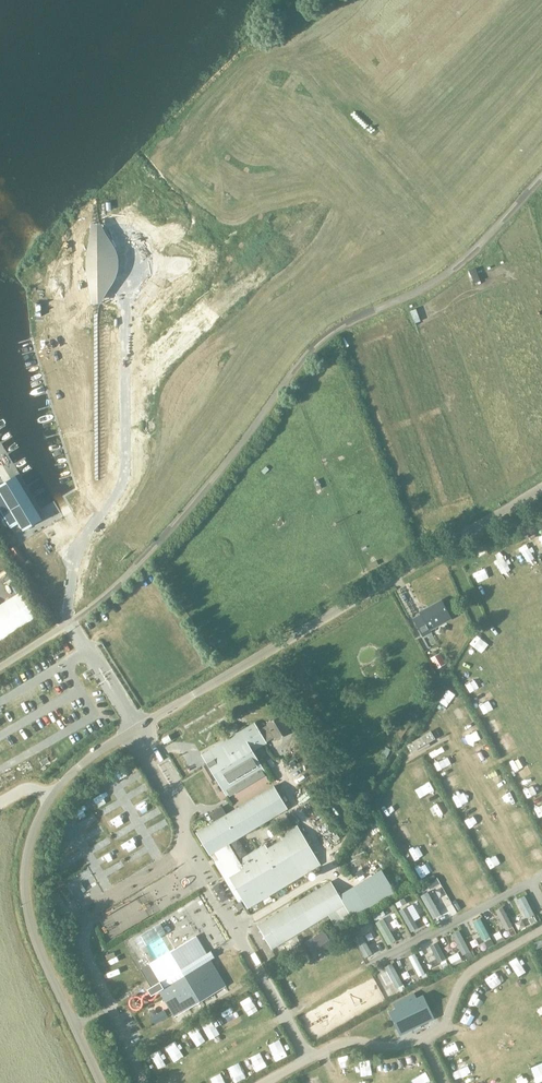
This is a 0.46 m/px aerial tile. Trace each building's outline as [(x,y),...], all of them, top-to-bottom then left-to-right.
[(97,298),(102,300),(108,288),(112,283),(114,278),(116,273),(117,267),(117,259),(116,253),(114,249),(112,245),(109,241),(107,237),(103,232),(101,228),(97,230),(97,291),(97,298)] [(0,485),(0,511),(10,528),(18,524),(23,531),(42,520),(15,476),(0,485)] [(515,551),(525,545),(521,538),(511,543),(515,551)] [(16,548),(10,551),(18,563),(23,560),(16,548)] [(36,618),(21,593),(0,606),(0,641),(36,618)] [(450,619),(441,601),(420,612),(421,615),(413,619),(422,637),(430,632),(429,630),(450,619)] [(475,650),(481,639),(472,634),(466,645),(475,650)] [(436,668),(436,669),(445,664),(446,664),(439,653),(430,659),(436,668)] [(465,656),(457,661),(460,666),(468,661),(465,656)] [(496,674),(497,678),(506,676),(503,665),(498,667),(500,673),(496,674)] [(470,666),(460,669),(462,675),(472,671),(470,666)] [(469,686),(478,682),(475,676),(466,680),(469,686)] [(482,701),(477,692),(469,696),(474,705),(482,701)] [(521,695),(516,698),(524,711),(529,708),(521,695)] [(512,696),(505,700),(512,711),(519,707),(512,696)] [(478,702),(482,709),(488,706),(483,699),(478,702)] [(460,707),(453,710),(459,720),(465,716),(460,707)] [(513,716),(523,725),(529,718),(519,710),(513,716)] [(532,724),(539,720),(533,710),(526,713),(532,724)] [(476,717),(480,725),(489,721),(485,713),(476,717)] [(226,796),(265,773),(252,751),(266,743),(264,740),(273,735),(276,741),(289,733),(279,716),(266,724),(267,725),(259,730),(255,723),(201,755),(226,796)] [(487,729),(496,739),(500,735),(492,725),(487,729)] [(473,729),(468,733),(474,740),(479,737),(473,729)] [(430,731),(406,745),(410,753),(435,739),(430,731)] [(171,740),(168,736),(161,739),(164,744),(171,740)] [(484,757),(489,755),(483,742),(478,744),(484,757)] [(534,746),(539,757),(541,756),(541,752),(539,744),(534,746)] [(439,767),(444,765),(440,755),(435,757),(439,767)] [(519,771),(513,759),(506,763),(512,774),(519,771)] [(487,768),(494,781),(501,778),(494,764),(487,768)] [(107,795),(112,792),(104,779),(99,783),(107,795)] [(497,789),(507,797),(512,791),(502,782),(497,789)] [(214,822),(196,833),(238,903),(242,900),(247,909),(320,865),(297,826),(279,836),(281,840),(267,848),(265,845),(238,861),(228,844),(287,809),(274,787),(226,815),(221,807),(209,814),(212,819),(214,822)] [(530,806),(539,801),(533,792),(525,796),(530,806)] [(453,804),(462,801),(459,793),(450,797),(453,804)] [(509,802),(516,810),(520,806),(513,799),(509,802)] [(539,821),(541,819),(541,816),(536,810),(532,813),(539,821)] [(513,816),(518,826),(526,822),(522,812),(513,816)] [(112,830),(122,837),(126,832),(115,825),(112,830)] [(525,830),(531,843),(536,840),(530,828),(525,830)] [(84,842),(90,854),(96,850),(90,839),(84,842)] [(501,870),(497,862),(489,866),(493,874),(501,870)] [(353,870),(359,880),(370,874),(365,864),(353,870)] [(381,871),(339,897),(352,917),(393,891),(381,871)] [(504,884),(501,875),(496,877),(499,886),(504,884)] [(331,882),(257,926),(271,949),(328,915),(335,927),(352,917),(339,897),(331,882)] [(433,893),(439,890),(435,882),(429,886),(433,893)] [(427,890),(419,894),(431,917),(440,913),(427,890)] [(521,916),(531,912),(522,892),(512,896),(521,916)] [(424,924),(419,913),(411,917),(404,902),(396,907),(409,932),(424,924)] [(500,902),(493,906),(504,927),(511,924),(500,902)] [(379,915),(384,912),(381,907),(369,914),(386,943),(393,939),(379,915)] [(480,937),(486,935),(479,914),(473,917),(480,937)] [(175,948),(161,924),(134,939),(149,964),(140,969),(151,987),(147,989),(151,995),(158,991),(174,1017),(226,986),(210,960),(214,958),(215,958),(211,951),(210,951),(206,954),(196,936),(175,948)] [(459,952),(466,949),(457,926),(450,928),(459,952)] [(310,952),(313,957),(327,949),(333,945),(324,930),(304,942),(310,952)] [(361,954),(368,951),(359,933),(352,937),(361,954)] [(371,955),(379,952),(374,938),(366,941),(371,955)] [(423,943),(426,952),(433,950),(436,958),(442,956),(436,938),(423,943)] [(445,954),(448,960),(460,955),(457,948),(445,954)] [(412,949),(405,953),(416,973),(423,970),(412,949)] [(518,953),(516,959),(525,963),(528,957),(518,953)] [(390,961),(383,964),(393,987),(401,984),(390,961)] [(536,972),(530,974),(535,987),(541,985),(536,972)] [(462,994),(467,997),(473,987),(468,984),(462,994)] [(382,994),(390,991),(387,985),(379,988),(382,994)] [(416,998),(414,993),(392,1003),(394,1008),(388,1011),(396,1030),(399,1028),(402,1034),(431,1020),(429,1014),(431,1013),(423,995),(416,998)] [(238,1001),(241,1007),(250,1003),(247,997),(238,1001)] [(241,1008),(244,1016),(254,1012),(252,1004),(241,1008)] [(453,1017),(459,1019),(463,1007),(458,1005),(453,1017)] [(227,1007),(217,1013),(221,1019),(231,1014),(227,1007)] [(234,1014),(226,1018),(230,1025),(238,1021),(234,1014)] [(210,1019),(199,1024),(202,1030),(213,1025),(210,1019)] [(257,1035),(264,1026),(259,1023),(253,1031),(257,1035)] [(181,1035),(184,1041),(194,1036),(190,1030),(181,1035)] [(446,1041),(449,1048),(457,1045),(453,1038),(446,1041)] [(162,1046),(166,1053),(176,1047),(172,1040),(162,1046)] [(273,1056),(284,1053),(283,1047),(271,1051),(273,1056)] [(343,1064),(341,1053),(332,1055),(334,1066),(343,1064)] [(384,1058),(371,1060),(372,1068),(385,1067),(384,1058)] [(234,1077),(242,1073),(237,1062),(229,1066),(234,1077)]
